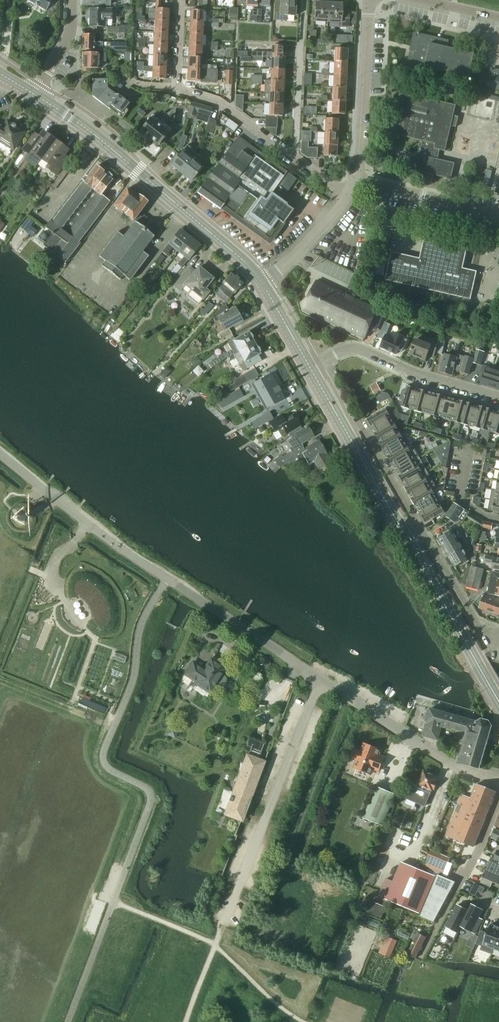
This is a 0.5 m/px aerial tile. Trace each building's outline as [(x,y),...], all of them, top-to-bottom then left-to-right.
[(27,0),(45,11),(52,0),(27,0)] [(296,6),(296,0),(280,0),(280,2),(275,2),(274,20),(287,21),(287,16),(295,16),(297,16),(298,9),(295,9),(296,6)] [(168,21),(169,9),(161,9),(161,3),(156,3),(155,21),(168,21)] [(328,22),(329,3),(316,3),(315,22),(328,22)] [(348,27),(349,12),(342,12),(342,4),(329,3),(328,22),(341,23),(340,27),(348,27)] [(111,20),(111,10),(90,9),(90,20),(89,20),(88,26),(90,26),(90,27),(104,28),(104,20),(111,20)] [(203,23),(204,11),(191,10),(190,22),(203,23)] [(168,33),(168,21),(155,21),(155,32),(168,33)] [(190,22),(190,34),(203,34),(203,23),(190,22)] [(317,39),(317,30),(310,30),(310,42),(316,42),(316,43),(326,44),(326,39),(317,39)] [(167,45),(168,33),(155,32),(154,44),(167,45)] [(469,77),(475,53),(474,53),(474,54),(447,48),(449,41),(414,32),(411,46),(414,47),(414,49),(413,52),(415,52),(410,71),(429,75),(431,68),(469,77)] [(202,46),(203,34),(190,34),(189,46),(202,46)] [(103,51),(103,43),(94,43),(94,35),(82,36),(83,51),(103,51)] [(126,53),(126,44),(110,44),(110,53),(126,53)] [(166,56),(167,45),(154,44),(153,55),(166,56)] [(202,58),(202,46),(189,46),(188,57),(202,58)] [(285,58),(286,46),(272,46),(271,52),(251,51),(251,57),(252,57),(262,57),(271,58),(285,58)] [(348,57),(348,52),(347,52),(347,49),(335,48),(334,62),(347,62),(347,57),(348,57)] [(99,69),(99,63),(105,63),(105,55),(99,55),(99,53),(82,53),(82,69),(82,72),(89,73),(89,69),(99,69)] [(166,68),(166,56),(153,55),(153,67),(166,68)] [(188,69),(201,69),(202,58),(188,57),(188,69)] [(285,70),(285,58),(271,58),(271,69),(285,70)] [(347,70),(347,65),(347,62),(334,62),(333,75),(346,75),(346,70),(347,70)] [(144,66),(144,71),(153,71),(152,79),(165,80),(166,68),(153,67),(144,66)] [(210,82),(216,82),(217,74),(217,70),(210,70),(201,69),(188,69),(187,81),(210,82)] [(284,81),(285,70),(271,69),(270,81),(284,81)] [(480,71),(477,84),(498,89),(498,75),(480,71)] [(346,83),(347,78),(346,78),(346,75),(333,75),(333,87),(345,88),(346,83)] [(129,104),(118,95),(118,96),(108,89),(108,80),(93,80),(92,96),(122,119),(128,111),(125,109),(129,104)] [(284,81),(270,81),(265,81),(265,92),(270,92),(283,93),(284,81)] [(346,96),(346,90),(345,90),(345,88),(333,87),(332,100),(345,101),(345,96),(346,96)] [(472,91),(471,95),(498,102),(498,97),(472,91)] [(283,105),(283,93),(270,92),(269,104),(283,105)] [(445,151),(451,126),(456,127),(458,117),(453,116),(456,105),(400,93),(391,133),(421,140),(417,155),(407,152),(404,168),(451,179),(454,163),(438,160),(440,150),(445,151)] [(345,108),(346,104),(345,104),(345,101),(332,100),(331,114),(344,114),(344,108),(345,108)] [(192,102),(188,115),(196,117),(197,112),(211,117),(213,109),(192,102)] [(282,117),(283,105),(269,104),(268,116),(266,116),(265,126),(276,127),(277,116),(282,117)] [(142,106),(137,112),(143,117),(148,111),(142,106)] [(317,115),(317,107),(306,106),(305,114),(317,115)] [(158,145),(170,130),(152,115),(140,131),(158,145)] [(338,127),(339,122),(338,122),(338,119),(325,118),(324,132),(337,132),(337,127),(338,127)] [(212,135),(216,125),(216,121),(210,119),(205,132),(212,135)] [(24,133),(15,128),(16,127),(15,126),(13,125),(11,125),(10,125),(6,123),(2,131),(0,130),(0,144),(14,151),(24,133)] [(41,160),(56,141),(44,132),(38,140),(32,136),(22,150),(29,155),(31,152),(41,160)] [(336,147),(337,140),(338,140),(338,135),(337,135),(337,132),(324,132),(323,156),(331,156),(330,157),(334,157),(334,156),(336,156),(336,152),(337,152),(337,147),(336,147)] [(271,195),(277,185),(287,192),(296,179),(238,137),(200,190),(201,190),(222,206),(225,208),(268,239),(270,238),(281,223),(283,224),(293,210),(271,195)] [(317,158),(317,148),(308,147),(308,141),(301,140),(300,153),(307,158),(317,158)] [(67,161),(61,157),(67,149),(56,141),(41,160),(52,168),(50,170),(56,175),(67,161)] [(182,151),(172,164),(173,165),(172,166),(177,170),(177,169),(182,172),(197,153),(193,150),(187,145),(182,151)] [(192,181),(202,167),(206,163),(199,158),(201,157),(197,153),(182,172),(186,176),(185,177),(190,180),(192,181)] [(54,190),(72,166),(68,163),(50,187),(54,190)] [(78,242),(109,202),(106,199),(111,203),(119,193),(114,189),(109,195),(103,190),(112,180),(102,173),(103,172),(103,171),(103,169),(100,166),(98,167),(96,166),(84,182),(81,180),(50,221),(49,221),(45,227),(35,239),(65,261),(79,243),(78,242)] [(483,178),(473,176),(471,183),(482,186),(483,178)] [(42,184),(37,191),(42,195),(47,188),(42,184)] [(139,213),(147,202),(139,196),(138,197),(127,189),(114,206),(135,222),(136,223),(141,227),(141,226),(142,227),(142,228),(147,231),(148,232),(152,236),(153,236),(159,228),(139,213)] [(28,218),(20,228),(26,232),(32,237),(37,231),(30,226),(33,222),(28,218)] [(142,252),(154,237),(153,236),(152,236),(148,232),(147,231),(142,228),(142,227),(141,226),(141,227),(136,223),(135,222),(130,228),(129,229),(130,229),(125,235),(125,234),(124,235),(125,236),(124,237),(118,232),(117,233),(114,237),(113,238),(113,239),(110,243),(109,242),(108,243),(109,244),(105,249),(104,248),(103,249),(104,250),(100,256),(99,256),(105,261),(102,265),(101,266),(120,280),(120,279),(123,276),(130,281),(135,275),(136,275),(137,274),(136,274),(140,268),(141,269),(141,268),(141,267),(144,263),(145,263),(146,262),(145,262),(149,258),(150,257),(149,256),(148,256),(142,252)] [(394,230),(395,223),(387,222),(385,228),(394,230)] [(177,254),(190,238),(188,237),(189,236),(184,233),(180,230),(162,252),(167,256),(174,247),(178,251),(177,253),(177,254)] [(378,247),(373,270),(384,273),(386,264),(389,264),(385,280),(471,300),(477,272),(463,268),(467,248),(453,245),(454,243),(453,242),(440,239),(440,237),(426,233),(425,233),(425,236),(425,237),(420,258),(391,252),(390,259),(387,258),(390,249),(378,247)] [(188,260),(199,246),(195,243),(196,242),(192,239),(191,240),(190,238),(177,254),(179,255),(181,253),(185,256),(171,272),(174,275),(188,260)] [(159,265),(165,258),(161,254),(151,267),(153,269),(157,264),(159,265)] [(205,289),(213,279),(203,271),(204,270),(204,269),(201,272),(197,269),(195,272),(190,268),(175,286),(181,291),(185,285),(191,290),(190,291),(190,293),(191,294),(191,296),(192,297),(193,298),(194,299),(196,300),(197,300),(198,301),(200,301),(201,301),(208,292),(205,289)] [(232,296),(244,282),(233,272),(221,287),(232,296)] [(365,338),(378,309),(344,293),(316,281),(303,310),(365,338)] [(208,301),(204,306),(209,311),(213,306),(208,301)] [(229,328),(242,321),(235,308),(224,314),(221,309),(213,318),(215,322),(219,320),(225,331),(219,334),(222,339),(232,334),(229,328)] [(384,323),(381,331),(387,334),(391,325),(384,323)] [(227,358),(254,343),(252,339),(252,338),(252,337),(252,336),(251,335),(251,334),(250,334),(249,334),(248,333),(228,344),(231,350),(225,354),(227,358)] [(402,351),(407,340),(396,335),(393,339),(386,336),(381,347),(396,354),(398,349),(402,351)] [(436,350),(439,343),(427,338),(425,344),(415,340),(410,355),(426,361),(429,355),(434,357),(437,350),(436,350)] [(479,341),(473,363),(480,365),(484,352),(482,351),(485,342),(479,341)] [(256,347),(254,343),(227,358),(229,361),(235,358),(243,371),(250,367),(246,361),(260,354),(259,353),(259,352),(260,352),(260,351),(260,350),(259,350),(259,349),(258,348),(257,348),(256,347)] [(469,375),(474,359),(466,357),(465,357),(458,355),(457,358),(445,355),(440,372),(452,375),(454,370),(469,375)] [(221,361),(218,358),(208,364),(211,368),(221,361)] [(478,380),(482,381),(481,384),(498,390),(498,371),(483,365),(478,380)] [(235,383),(229,387),(231,391),(238,387),(248,381),(243,374),(234,380),(235,383)] [(285,399),(271,374),(253,384),(266,409),(285,399)] [(411,410),(417,389),(414,388),(414,386),(409,384),(408,386),(407,386),(406,391),(403,390),(400,400),(403,401),(402,407),(411,410)] [(421,412),(427,391),(417,389),(411,410),(421,412)] [(431,415),(437,394),(427,391),(421,412),(431,415)] [(441,418),(447,397),(437,394),(431,415),(441,418)] [(451,421),(457,400),(447,397),(441,418),(451,421)] [(461,423),(467,402),(457,400),(451,421),(461,423)] [(471,426),(477,405),(467,402),(461,423),(471,426)] [(481,429),(487,408),(477,405),(471,426),(481,429)] [(491,432),(497,411),(487,408),(481,429),(491,432)] [(393,422),(386,409),(367,420),(374,432),(393,422)] [(497,411),(491,432),(498,434),(498,411),(497,411)] [(269,413),(251,422),(255,429),(260,426),(272,419),(269,413)] [(280,414),(268,422),(275,432),(278,430),(282,437),(289,433),(300,426),(300,425),(301,424),(297,419),(296,420),(294,416),(286,420),(284,421),(280,414)] [(401,435),(393,422),(374,432),(382,445),(401,435)] [(282,455),(274,460),(280,467),(283,465),(284,465),(308,450),(307,449),(305,450),(303,446),(301,444),(314,437),(307,426),(302,429),(300,426),(289,433),(293,438),(288,441),(294,450),(285,455),(283,457),(282,455)] [(389,458),(412,445),(411,444),(407,446),(401,435),(382,445),(389,458)] [(307,448),(307,449),(308,450),(284,465),(286,468),(290,466),(291,466),(299,462),(306,459),(309,464),(317,460),(323,470),(333,465),(326,454),(327,454),(319,441),(307,448)] [(396,471),(420,458),(412,445),(389,458),(396,471)] [(403,484),(427,471),(420,458),(396,471),(403,484)] [(411,497),(434,484),(427,471),(403,484),(411,497)] [(437,499),(431,489),(436,487),(434,484),(411,497),(418,510),(437,499)] [(492,490),(490,500),(498,502),(498,491),(492,490)] [(444,512),(437,499),(418,510),(425,523),(444,512)] [(490,500),(488,510),(498,512),(498,502),(490,500)] [(459,520),(466,510),(454,503),(443,519),(446,522),(449,517),(456,522),(457,519),(459,520)] [(15,516),(15,517),(15,518),(15,519),(16,520),(17,521),(17,522),(18,522),(19,523),(20,523),(22,523),(23,523),(24,523),(25,522),(26,522),(26,521),(27,520),(28,519),(28,518),(28,517),(28,516),(28,515),(27,514),(27,513),(26,512),(25,511),(24,511),(23,510),(22,510),(21,510),(20,511),(18,511),(18,512),(17,512),(16,513),(16,514),(15,516)] [(492,522),(484,520),(482,526),(491,528),(492,522)] [(457,539),(451,528),(441,533),(443,537),(439,539),(444,547),(457,539)] [(463,548),(457,539),(444,547),(445,550),(447,553),(449,556),(463,548)] [(467,560),(468,557),(463,548),(449,556),(450,557),(451,560),(453,562),(455,567),(467,560)] [(485,556),(484,563),(492,564),(491,569),(498,571),(498,559),(485,556)] [(471,568),(466,588),(479,591),(483,571),(471,568)] [(492,572),(489,586),(498,588),(498,574),(492,572)] [(74,586),(74,589),(75,592),(76,594),(78,595),(77,597),(78,597),(78,596),(82,598),(85,601),(88,605),(89,605),(91,610),(92,614),(92,618),(91,618),(91,619),(93,619),(93,620),(94,623),(97,625),(99,626),(103,627),(106,626),(108,624),(109,622),(110,619),(110,617),(110,612),(109,608),(106,601),(103,595),(98,589),(94,585),(90,582),(84,580),(82,579),(80,580),(77,581),(75,583),(74,586)] [(489,586),(488,595),(498,597),(498,588),(489,586)] [(482,595),(475,602),(480,604),(479,608),(498,616),(498,601),(482,595)] [(193,661),(185,674),(196,682),(196,683),(197,682),(201,682),(201,681),(213,689),(214,686),(218,688),(220,688),(222,687),(226,681),(226,678),(225,676),(222,674),(226,669),(225,668),(212,659),(211,659),(205,669),(203,668),(204,668),(196,663),(195,663),(193,661)] [(428,723),(424,737),(439,741),(443,728),(456,732),(454,740),(465,743),(459,764),(480,769),(480,767),(492,727),(488,722),(481,720),(477,723),(430,710),(426,723),(428,723)] [(169,727),(165,735),(174,740),(177,735),(174,730),(169,727)] [(230,797),(228,801),(231,802),(228,808),(243,813),(234,836),(235,836),(244,813),(244,814),(245,814),(251,798),(250,797),(250,798),(249,798),(257,776),(259,777),(268,752),(267,752),(263,763),(262,762),(263,760),(262,760),(262,762),(258,760),(265,742),(249,736),(244,749),(249,751),(232,798),(230,797)] [(366,765),(373,748),(364,744),(361,752),(358,751),(357,752),(356,753),(354,757),(355,758),(355,760),(358,761),(355,769),(363,772),(361,771),(364,764),(366,765)] [(379,772),(384,759),(378,756),(380,751),(373,748),(366,765),(364,764),(361,771),(363,772),(371,775),(373,769),(379,772)] [(411,783),(405,796),(424,805),(429,792),(430,792),(431,787),(433,788),(437,781),(436,780),(438,776),(423,770),(417,785),(411,783)] [(489,809),(495,791),(476,783),(470,797),(462,794),(445,835),(473,846),(488,809),(489,809)] [(383,826),(396,795),(377,788),(364,819),(383,826)] [(498,881),(498,851),(497,851),(494,858),(491,857),(483,877),(498,884),(498,881)] [(401,862),(386,900),(419,914),(435,876),(401,862)] [(455,882),(454,882),(454,883),(438,876),(438,875),(420,916),(434,922),(455,882)] [(480,883),(490,887),(493,882),(482,877),(480,883)] [(457,905),(446,926),(457,932),(471,904),(467,911),(457,905)] [(471,904),(457,932),(458,932),(461,926),(475,933),(482,920),(478,918),(482,910),(471,904)] [(490,924),(487,933),(481,931),(476,944),(483,946),(481,950),(492,954),(494,949),(493,949),(498,933),(498,928),(490,924)] [(424,936),(425,934),(414,929),(410,938),(414,940),(407,954),(415,958),(426,937),(424,936)] [(389,937),(381,954),(390,958),(397,941),(389,937)]
